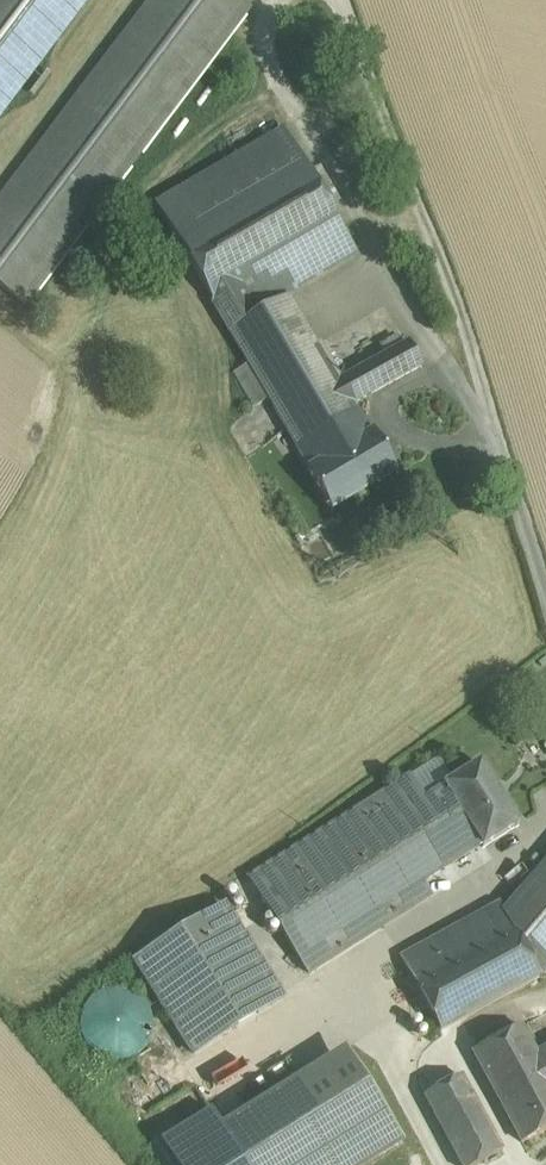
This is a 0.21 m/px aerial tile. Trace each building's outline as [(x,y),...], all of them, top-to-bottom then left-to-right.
[(0,205),(0,287),(24,305),(254,0),(253,0),(154,0),(0,205)] [(83,0),(0,0),(0,110),(83,0)] [(356,252),(284,129),(155,204),(213,302),(238,288),(269,270),(284,295),(286,294),(356,252)] [(269,270),(238,288),(253,313),(284,295),(269,270)] [(253,313),(238,288),(213,302),(248,363),(258,380),(283,365),(253,313)] [(284,295),(253,313),(283,365),(317,346),(286,294),(284,295)] [(409,342),(339,381),(353,405),(422,366),(409,342)] [(283,365),(258,380),(269,399),(298,446),(357,411),(353,405),(339,381),(318,345),(317,346),(283,365)] [(248,363),(234,373),(254,407),(269,399),(258,380),(248,363)] [(357,411),(298,446),(311,468),(308,470),(332,512),(397,474),(373,432),(370,433),(357,411)] [(518,825),(480,764),(443,787),(481,846),(482,848),(518,825)] [(445,789),(424,802),(409,778),(248,880),(308,974),(431,896),(422,883),(481,846),(445,789)] [(505,912),(540,976),(545,970),(545,864),(505,912)] [(500,903),(400,958),(440,1031),(540,976),(505,912),(500,903)] [(224,907),(135,962),(194,1055),(282,999),(224,907)] [(150,1040),(152,1026),(149,1012),(141,1001),(129,993),(116,990),(102,993),(90,1001),(83,1013),(80,1027),(83,1041),(91,1052),(103,1060),(117,1062),(130,1060),(142,1052),(150,1040)] [(472,1052),(499,1101),(545,1076),(545,1072),(536,1055),(536,1054),(521,1026),(472,1052)] [(536,1054),(536,1055),(545,1072),(545,1049),(536,1054)] [(233,1146),(354,1069),(343,1052),(222,1128),(233,1146)] [(354,1069),(233,1146),(245,1164),(362,1164),(400,1142),(354,1069)] [(424,1096),(461,1164),(477,1164),(502,1151),(462,1076),(424,1096)] [(499,1101),(521,1143),(545,1130),(545,1076),(499,1101)] [(151,1109),(164,1131),(206,1106),(193,1084),(151,1109)]
